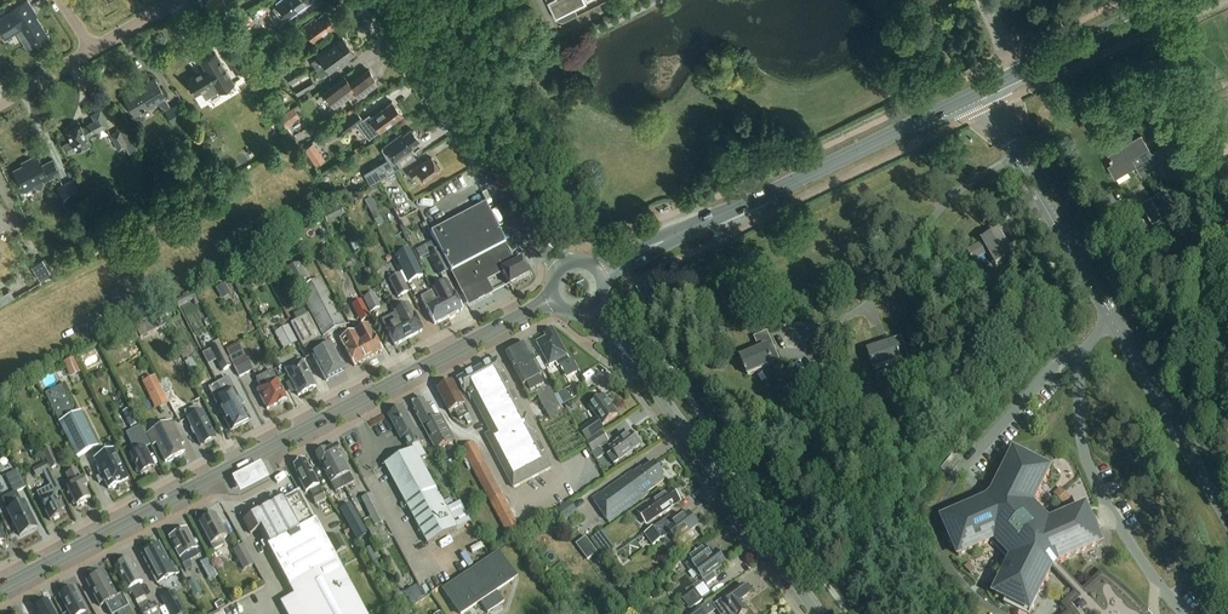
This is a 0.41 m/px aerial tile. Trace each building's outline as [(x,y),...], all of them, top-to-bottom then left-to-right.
[(208,5),(215,14),(229,4),(226,0),(215,0),(208,5)] [(312,0),(282,0),(292,15),(313,1),(312,0)] [(558,20),(564,22),(579,15),(576,9),(587,3),(585,0),(554,0),(549,3),(558,20)] [(34,9),(29,1),(12,11),(12,12),(0,19),(0,28),(6,38),(23,28),(34,46),(49,36),(32,10),(34,9)] [(237,12),(234,6),(215,16),(219,22),(237,12)] [(327,11),(317,19),(316,17),(303,27),(314,41),(337,25),(327,11)] [(271,38),(276,46),(289,36),(283,29),(271,38)] [(317,69),(350,44),(344,36),(318,56),(319,56),(312,61),(317,69)] [(357,52),(350,44),(317,69),(323,76),(329,71),(330,72),(357,52)] [(196,94),(204,89),(209,97),(210,97),(220,91),(221,91),(235,83),(216,52),(202,61),(207,69),(188,80),(196,94)] [(235,52),(225,57),(236,75),(245,69),(235,52)] [(281,66),(291,84),(291,83),(308,74),(302,62),(294,66),(291,60),(281,66)] [(325,93),(335,106),(349,96),(353,101),(379,82),(370,71),(352,84),(347,77),(325,93)] [(315,85),(308,74),(291,83),(291,84),(298,95),(315,85)] [(166,98),(167,97),(156,77),(124,95),(135,116),(157,103),(168,110),(167,111),(173,122),(189,113),(182,102),(172,108),(166,98)] [(393,102),(372,118),(370,115),(364,120),(357,110),(341,123),(348,132),(360,124),(370,138),(381,130),(381,131),(403,115),(393,102)] [(299,117),(293,108),(278,117),(285,128),(293,123),(292,121),(299,117)] [(87,136),(100,129),(109,125),(101,110),(93,114),(96,121),(83,128),(82,125),(68,132),(73,141),(64,145),(68,154),(79,148),(81,151),(90,147),(88,144),(90,143),(87,136)] [(111,134),(119,151),(129,146),(128,143),(134,140),(128,128),(122,131),(121,130),(111,134)] [(415,130),(412,130),(411,129),(403,135),(402,133),(384,146),(395,161),(412,148),(411,146),(420,140),(416,135),(416,133),(415,130)] [(1109,154),(1116,166),(1111,169),(1116,178),(1137,166),(1142,175),(1174,156),(1167,144),(1152,153),(1142,135),(1109,154)] [(313,142),(304,148),(309,155),(310,156),(319,150),(313,142)] [(38,155),(12,168),(25,192),(35,186),(42,188),(44,182),(60,173),(53,160),(44,165),(38,155)] [(432,157),(422,164),(422,163),(409,173),(413,179),(420,174),(425,181),(441,170),(432,157)] [(75,178),(58,187),(66,204),(83,195),(75,178)] [(345,186),(339,189),(343,195),(349,192),(345,186)] [(1177,215),(1164,194),(1139,210),(1152,230),(1177,215)] [(430,234),(462,295),(469,308),(494,295),(487,282),(503,274),(509,286),(529,276),(521,261),(515,264),(484,206),(430,234)] [(1013,257),(999,232),(982,242),(983,244),(967,253),(973,263),(989,254),(996,267),(1013,257)] [(440,275),(448,270),(433,242),(415,251),(420,260),(429,255),(440,275)] [(394,256),(408,283),(423,276),(409,249),(394,256)] [(44,258),(31,265),(39,280),(52,272),(44,258)] [(345,326),(320,280),(312,284),(301,263),(285,272),(296,293),(298,292),(323,338),(345,326)] [(259,273),(250,277),(254,285),(263,281),(259,273)] [(388,280),(397,298),(409,292),(400,274),(388,280)] [(444,275),(433,280),(438,291),(449,286),(444,275)] [(647,306),(656,302),(648,282),(639,285),(647,306)] [(224,284),(215,289),(220,296),(228,291),(224,284)] [(354,286),(344,292),(351,305),(361,300),(354,286)] [(440,300),(449,318),(462,311),(453,293),(449,287),(439,292),(442,299),(440,300)] [(1,305),(17,296),(13,288),(5,293),(2,288),(0,289),(0,304),(1,305)] [(193,293),(175,302),(178,307),(196,299),(193,293)] [(363,299),(370,312),(380,307),(373,293),(363,299)] [(435,325),(449,318),(440,300),(436,302),(432,293),(421,298),(435,325)] [(395,315),(408,340),(422,332),(409,306),(395,313),(396,315),(395,315)] [(162,321),(168,319),(165,313),(159,316),(162,321)] [(308,345),(313,356),(312,356),(326,383),(344,373),(326,338),(321,341),(307,315),(290,324),(303,348),(308,345)] [(393,347),(408,340),(395,315),(380,323),(393,347)] [(141,338),(163,326),(158,316),(136,327),(141,338)] [(273,330),(275,333),(274,333),(283,350),(297,343),(288,326),(285,328),(283,325),(273,330)] [(368,326),(354,333),(368,360),(382,353),(373,335),(368,326)] [(571,364),(554,332),(546,336),(547,339),(538,344),(550,367),(556,364),(558,367),(561,366),(564,373),(573,368),(571,364)] [(368,360),(354,333),(351,334),(351,335),(341,340),(355,367),(368,360)] [(779,363),(767,334),(755,339),(760,351),(741,359),(748,377),(774,366),(774,365),(779,363)] [(888,345),(867,352),(874,371),(900,362),(901,364),(909,362),(901,338),(888,343),(888,345)] [(222,372),(231,367),(219,345),(202,354),(208,365),(216,360),(222,372)] [(507,356),(531,401),(538,397),(550,421),(564,414),(544,377),(527,346),(507,356)] [(228,357),(239,377),(252,370),(241,350),(228,357)] [(74,357),(62,362),(69,378),(81,372),(74,357)] [(283,364),(287,371),(286,372),(299,397),(315,388),(302,363),(301,364),(297,357),(283,364)] [(514,488),(534,478),(552,469),(534,435),(536,433),(527,416),(525,417),(503,374),(505,373),(498,360),(458,381),(465,394),(469,392),(491,434),(487,436),(514,488)] [(207,381),(200,368),(191,373),(197,386),(207,381)] [(258,382),(261,389),(257,391),(267,411),(287,401),(277,381),(272,371),(256,379),(258,382)] [(148,376),(141,379),(143,383),(142,383),(155,409),(168,403),(155,377),(150,379),(148,376)] [(228,378),(218,383),(240,427),(250,422),(242,406),(245,405),(242,399),(239,401),(228,378)] [(230,432),(240,427),(218,383),(208,388),(230,432)] [(450,414),(455,412),(460,421),(469,416),(453,384),(439,392),(450,414)] [(62,386),(44,395),(76,458),(98,446),(81,412),(74,415),(70,408),(73,407),(62,386)] [(599,420),(593,424),(580,433),(587,442),(603,430),(601,427),(617,415),(605,398),(590,408),(599,420)] [(453,442),(449,434),(440,418),(436,420),(428,405),(426,406),(423,400),(414,405),(417,411),(415,412),(436,451),(453,442)] [(122,413),(130,429),(138,425),(130,409),(122,413)] [(411,452),(385,466),(428,545),(458,529),(470,522),(459,503),(447,510),(420,461),(426,457),(419,444),(425,441),(419,430),(416,432),(404,409),(389,417),(388,418),(400,440),(403,438),(411,452)] [(188,420),(194,432),(193,434),(194,437),(196,437),(201,447),(215,440),(202,413),(188,420)] [(183,454),(180,447),(183,446),(172,424),(148,436),(153,446),(156,444),(165,463),(183,454)] [(148,473),(148,471),(154,468),(145,449),(150,447),(141,427),(126,434),(136,454),(131,457),(140,475),(142,474),(143,475),(148,473)] [(609,441),(602,432),(586,444),(592,453),(609,441)] [(608,456),(614,465),(640,446),(631,434),(611,449),(613,452),(608,456)] [(48,444),(44,436),(39,439),(43,446),(48,444)] [(507,537),(519,530),(474,444),(459,452),(472,476),(474,475),(507,537)] [(325,452),(345,488),(354,483),(341,457),(336,446),(326,451),(325,452)] [(50,470),(59,466),(50,448),(42,452),(50,470)] [(336,493),(345,488),(325,452),(326,451),(326,450),(315,455),(321,466),(322,466),(331,485),(336,493)] [(1142,611),(1130,598),(1116,587),(1102,576),(1084,593),(1057,563),(1101,544),(1096,532),(1100,530),(1099,528),(1096,520),(1095,518),(1090,520),(1085,508),(1052,522),(1033,502),(1049,470),(1036,463),(1037,461),(1028,456),(1027,459),(1020,455),(1014,452),(992,495),(986,501),(942,520),(948,534),(945,535),(950,545),(952,544),(958,557),(991,542),(1010,562),(994,594),(1006,600),(1003,605),(1022,613),(1031,613),(1037,600),(1036,600),(1050,572),(1072,595),(1073,597),(1075,598),(1065,606),(1072,613),(1071,613),(1144,613),(1142,611)] [(117,488),(117,486),(118,486),(118,485),(128,480),(115,453),(95,463),(98,469),(97,471),(100,476),(102,477),(109,490),(110,490),(112,491),(113,491),(114,491),(115,490),(116,489),(117,489),(117,488)] [(948,475),(960,461),(952,454),(940,469),(948,475)] [(44,474),(50,487),(37,494),(41,502),(40,502),(50,522),(65,515),(55,494),(60,492),(46,462),(32,469),(36,478),(44,474)] [(310,470),(309,471),(305,462),(294,467),(300,479),(299,480),(306,494),(310,491),(313,497),(312,498),(315,505),(326,500),(310,470)] [(649,495),(648,493),(665,481),(663,478),(664,477),(655,464),(644,472),(642,469),(634,475),(633,473),(601,495),(601,494),(592,500),(610,524),(649,495)] [(261,465),(232,480),(236,487),(240,495),(269,480),(265,473),(261,465)] [(14,494),(25,489),(14,466),(3,471),(14,494)] [(77,470),(66,475),(71,486),(67,488),(76,507),(77,507),(79,508),(84,505),(85,503),(91,500),(86,489),(87,488),(84,481),(82,481),(77,470)] [(1066,486),(1057,490),(1062,502),(1071,498),(1066,486)] [(672,490),(642,511),(638,513),(646,526),(658,518),(681,503),(672,490)] [(25,503),(21,505),(16,493),(2,500),(20,537),(37,529),(25,503)] [(277,504),(244,521),(251,535),(259,531),(265,542),(261,544),(264,549),(268,547),(295,596),(287,600),(281,603),(286,613),(365,613),(300,493),(283,502),(283,500),(277,504)] [(383,522),(370,494),(361,499),(374,527),(383,522)] [(653,546),(670,534),(677,543),(699,527),(689,514),(674,524),(669,518),(645,535),(653,546)] [(226,528),(222,530),(215,517),(200,525),(211,547),(214,552),(224,547),(221,542),(231,537),(226,528)] [(370,536),(374,534),(371,527),(367,529),(366,530),(369,536),(370,536)] [(198,558),(195,552),(197,551),(186,531),(169,539),(183,566),(198,558)] [(603,532),(592,540),(607,560),(616,553),(614,551),(616,550),(603,532)] [(339,536),(329,541),(335,554),(346,549),(339,536)] [(589,559),(599,552),(588,536),(578,543),(589,559)] [(141,555),(157,586),(177,576),(171,564),(169,565),(159,545),(141,555)] [(242,545),(232,551),(242,571),(253,565),(242,545)] [(688,559),(708,586),(716,579),(713,574),(726,565),(716,552),(710,556),(704,548),(688,559)] [(515,578),(497,552),(443,588),(460,613),(462,613),(480,602),(488,613),(500,606),(492,594),(515,578)] [(609,559),(612,564),(617,561),(613,556),(609,559)] [(211,558),(204,561),(209,579),(217,577),(211,558)] [(117,565),(117,567),(114,568),(127,593),(129,596),(132,595),(135,602),(145,597),(140,586),(142,584),(129,560),(121,564),(120,563),(117,565)] [(87,583),(100,607),(105,604),(110,613),(131,613),(122,597),(117,599),(104,574),(87,583)] [(194,580),(187,584),(194,597),(201,593),(194,580)] [(714,607),(716,610),(719,613),(747,613),(740,603),(741,602),(740,602),(750,595),(744,586),(714,607)] [(403,593),(411,607),(423,600),(415,587),(403,593)] [(703,600),(695,589),(682,598),(690,609),(703,600)] [(86,613),(73,590),(60,597),(69,613),(86,613)] [(169,613),(186,613),(174,593),(161,599),(169,613)] [(222,602),(215,606),(218,611),(225,607),(222,602)] [(49,603),(41,607),(39,606),(35,608),(35,610),(34,611),(36,613),(55,613),(49,603)] [(140,611),(142,613),(159,613),(154,603),(140,611)]
